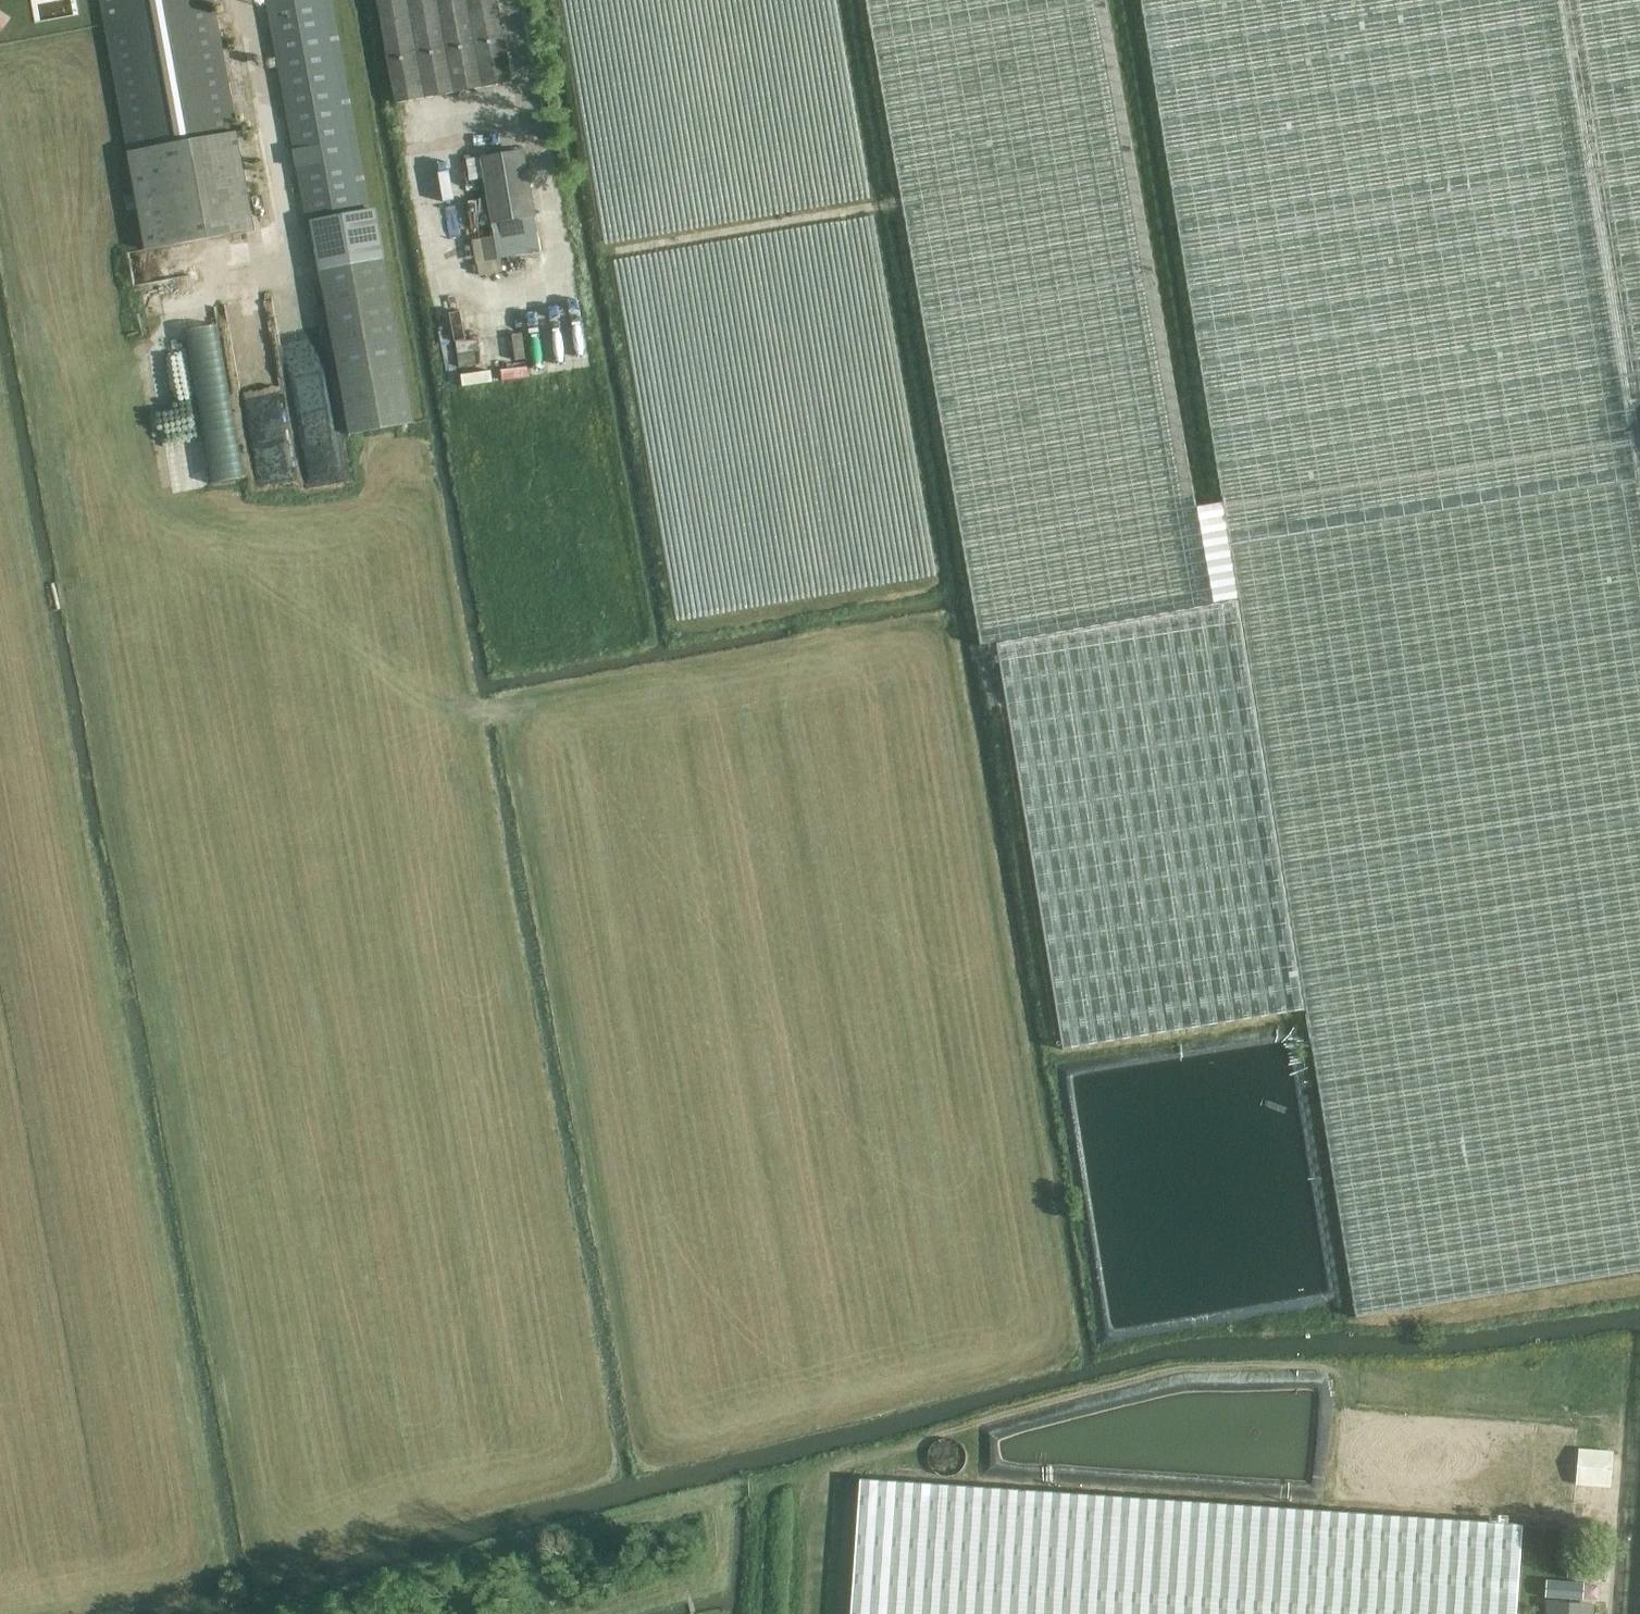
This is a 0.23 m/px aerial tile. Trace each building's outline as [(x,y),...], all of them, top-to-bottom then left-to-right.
[(146,251),(256,230),(215,0),(100,0),(146,251)] [(306,224),(313,222),(370,210),(333,0),(266,0),(306,224)] [(396,104),(513,82),(498,0),(377,0),(396,104)] [(982,647),(997,644),(1063,1049),(1306,1010),(1253,684),(1224,503),(1199,507),(1107,0),(867,0),(982,647)] [(1224,503),(1253,684),(1306,1010),(1356,1317),(1523,1290),(1639,1271),(1639,0),(1142,0),(1224,503)] [(541,251),(524,149),(481,157),(498,259),(541,251)] [(376,209),(370,210),(313,222),(349,435),(413,424),(376,209)] [(183,328),(207,483),(239,478),(215,323),(183,328)] [(973,1451),(973,1445),(971,1441),(967,1434),(963,1431),(959,1429),(952,1427),(943,1428),(938,1430),(935,1433),(931,1437),(928,1441),(927,1445),(926,1450),(927,1455),(928,1460),(932,1466),(937,1470),(940,1472),(944,1474),(949,1474),(955,1473),(959,1472),(966,1468),(971,1461),(973,1456),(973,1451)] [(1579,1449),(1576,1485),(1611,1488),(1614,1452),(1579,1449)] [(1524,1526),(861,1480),(851,1613),(1518,1613),(1524,1526)] [(1549,1603),(1548,1613),(1591,1613),(1592,1605),(1549,1603)]
